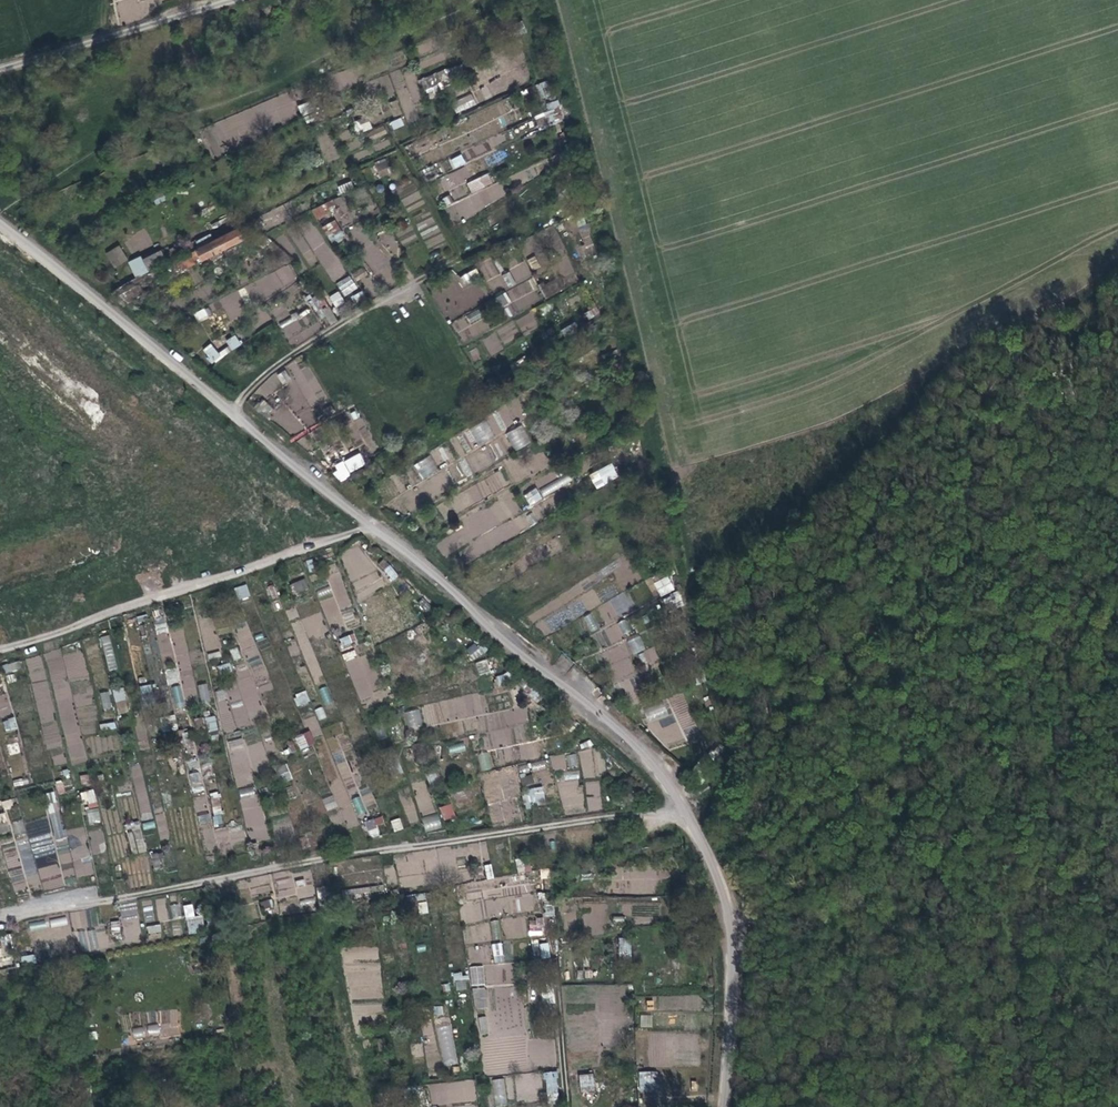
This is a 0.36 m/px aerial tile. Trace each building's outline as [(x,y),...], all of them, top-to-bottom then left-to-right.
[(426,95),(453,85),(446,68),(420,79),(426,95)] [(545,81),(536,85),(541,99),(551,95),(545,81)] [(484,99),(491,97),(487,85),(480,88),(484,99)] [(456,113),(476,104),(471,93),(451,102),(456,113)] [(211,153),(300,123),(291,95),(202,125),(211,153)] [(482,126),(486,136),(497,131),(493,121),(511,113),(505,99),(467,116),(473,130),(482,126)] [(307,102),(297,106),(302,116),(311,112),(307,102)] [(393,130),(404,125),(401,117),(389,122),(393,130)] [(372,128),(369,120),(354,124),(356,133),(372,128)] [(371,141),(387,133),(383,125),(367,134),(371,141)] [(454,169),(466,163),(461,154),(449,160),(454,169)] [(391,173),(386,158),(374,162),(379,177),(391,173)] [(449,188),(471,177),(466,166),(444,177),(449,188)] [(489,174),(467,184),(472,194),(494,184),(489,174)] [(350,181),(337,187),(340,194),(354,188),(350,181)] [(454,221),(506,196),(499,181),(447,206),(454,221)] [(402,205),(420,199),(415,182),(397,187),(402,205)] [(322,227),(332,244),(345,237),(334,219),(322,227)] [(246,223),(179,257),(185,268),(252,234),(246,223)] [(302,230),(331,282),(344,275),(315,223),(302,230)] [(587,225),(578,228),(585,248),(594,245),(587,225)] [(114,268),(128,259),(119,244),(105,253),(114,268)] [(142,259),(147,270),(165,261),(160,251),(142,259)] [(532,270),(540,267),(536,256),(527,259),(532,270)] [(491,259),(479,264),(486,280),(498,275),(491,259)] [(511,315),(542,301),(524,263),(503,273),(511,289),(495,297),(501,309),(507,306),(511,315)] [(460,276),(464,284),(480,277),(476,268),(460,276)] [(573,270),(539,284),(544,296),(578,282),(573,270)] [(335,284),(344,297),(358,288),(349,275),(335,284)] [(140,287),(123,288),(124,298),(140,298),(140,287)] [(228,321),(246,315),(238,291),(220,297),(228,321)] [(329,297),(335,308),(344,302),(338,291),(329,297)] [(355,303),(365,297),(361,291),(351,296),(355,303)] [(193,313),(197,322),(212,315),(208,306),(193,313)] [(289,346),(321,332),(311,308),(279,322),(289,346)] [(460,341),(485,331),(477,311),(452,321),(460,341)] [(515,320),(522,333),(538,326),(531,312),(515,320)] [(236,335),(225,340),(230,351),(241,345),(236,335)] [(211,343),(202,349),(212,364),(229,352),(226,347),(218,353),(211,343)] [(283,385),(291,380),(285,369),(276,375),(283,385)] [(262,398),(254,408),(266,418),(274,408),(262,398)] [(470,429),(478,443),(493,435),(485,420),(470,429)] [(515,451),(531,442),(522,424),(505,433),(515,451)] [(332,465),(337,479),(366,467),(361,453),(332,465)] [(429,455),(413,465),(422,480),(438,470),(429,455)] [(596,489),(618,477),(611,463),(588,475),(596,489)] [(544,497),(571,480),(567,474),(540,490),(544,497)] [(536,487),(523,494),(530,505),(542,498),(536,487)] [(391,581),(398,576),(385,558),(378,563),(391,581)] [(668,575),(653,583),(660,597),(675,590),(668,575)] [(295,594),(308,589),(304,578),(291,583),(295,594)] [(235,587),(237,600),(250,597),(247,585),(235,587)] [(272,585),(266,589),(272,599),(278,595),(272,585)] [(318,596),(331,594),(329,587),(317,589),(318,596)] [(662,600),(668,612),(684,603),(677,591),(662,600)] [(597,606),(605,624),(617,619),(614,612),(630,606),(625,594),(597,606)] [(592,612),(583,616),(590,633),(600,628),(592,612)] [(157,634),(167,632),(164,617),(154,618),(157,634)] [(611,645),(625,636),(617,622),(603,631),(611,645)] [(245,660),(257,656),(248,623),(235,627),(245,660)] [(182,628),(172,631),(175,643),(186,640),(182,628)] [(111,635),(102,636),(106,671),(116,670),(111,635)] [(349,635),(339,638),(341,649),(352,646),(349,635)] [(632,654),(645,650),(641,636),(628,639),(632,654)] [(613,684),(637,675),(625,642),(601,652),(613,684)] [(484,653),(476,643),(466,650),(474,660),(484,653)] [(234,661),(241,658),(236,646),(229,649),(234,661)] [(644,651),(649,664),(659,660),(654,647),(644,651)] [(59,650),(46,654),(50,669),(64,665),(68,681),(88,676),(81,650),(60,656),(59,650)] [(342,653),(344,661),(357,657),(355,650),(342,653)] [(208,660),(221,657),(219,651),(207,654),(208,660)] [(195,695),(189,654),(174,656),(175,661),(164,662),(167,684),(182,682),(185,696),(195,695)] [(27,658),(35,701),(49,699),(41,655),(27,658)] [(349,659),(356,701),(375,697),(368,656),(349,659)] [(19,660),(2,665),(5,674),(22,669),(19,660)] [(476,662),(478,675),(489,673),(488,660),(476,662)] [(220,676),(233,671),(229,662),(217,666),(220,676)] [(238,685),(214,690),(222,732),(254,725),(253,719),(262,717),(251,663),(234,666),(238,685)] [(207,683),(197,685),(201,703),(211,701),(207,683)] [(152,693),(151,684),(139,686),(140,694),(152,693)] [(178,685),(170,688),(177,710),(186,707),(178,685)] [(117,714),(128,712),(123,686),(112,688),(117,714)] [(333,702),(327,686),(319,689),(324,705),(333,702)] [(293,695),(298,707),(310,702),(306,690),(293,695)] [(103,710),(112,708),(109,691),(100,692),(103,710)] [(438,707),(425,707),(425,718),(480,719),(481,698),(438,697),(438,707)] [(644,706),(647,718),(666,714),(664,702),(644,706)] [(318,720),(326,718),(323,707),(315,709),(318,720)] [(516,710),(518,722),(528,721),(526,708),(516,710)] [(405,738),(420,738),(420,711),(405,711),(405,738)] [(682,727),(693,721),(688,711),(677,717),(682,727)] [(86,761),(75,713),(41,721),(47,749),(65,745),(70,765),(86,761)] [(215,716),(206,717),(208,732),(217,731),(215,716)] [(2,721),(6,732),(18,728),(15,717),(2,721)] [(102,732),(116,727),(114,720),(99,725),(102,732)] [(300,751),(316,745),(310,730),(294,737),(300,751)] [(260,733),(226,741),(236,787),(254,783),(251,769),(267,765),(260,733)] [(449,754),(465,751),(464,742),(447,746),(449,754)] [(602,748),(580,749),(581,776),(603,775),(602,748)] [(333,752),(342,779),(351,776),(342,749),(333,752)] [(481,771),(492,769),(489,751),(477,754),(481,771)] [(53,757),(55,766),(66,763),(64,754),(53,757)] [(564,754),(550,756),(552,771),(566,769),(564,754)] [(567,768),(577,767),(576,754),(566,755),(567,768)] [(544,761),(532,763),(533,770),(545,768),(544,761)] [(282,783),(292,779),(286,763),(276,767),(282,783)] [(200,771),(188,773),(192,793),(204,791),(200,771)] [(564,780),(579,778),(579,771),(564,772),(564,780)] [(81,785),(89,783),(88,774),(79,775),(81,785)] [(585,782),(587,811),(602,810),(600,781),(585,782)] [(257,786),(239,789),(248,842),(266,838),(257,786)] [(366,807),(375,804),(369,786),(359,789),(366,807)] [(525,807),(546,803),(543,786),(522,790),(525,807)] [(94,789),(81,792),(85,809),(98,807),(94,789)] [(215,826),(224,824),(218,791),(209,793),(215,826)] [(333,795),(322,799),(326,811),(337,807),(333,795)] [(439,808),(444,821),(456,817),(451,804),(439,808)] [(86,811),(89,825),(101,822),(98,808),(86,811)] [(10,831),(4,812),(0,813),(0,834),(10,831)] [(208,813),(197,815),(200,827),(211,824),(208,813)] [(437,813),(421,819),(426,832),(442,827),(437,813)] [(368,837),(379,835),(378,827),(384,826),(383,817),(365,820),(368,837)] [(393,832),(403,829),(400,817),(390,820),(393,832)] [(21,820),(13,822),(17,833),(24,830),(21,820)] [(88,831),(92,854),(106,852),(103,829),(88,831)] [(9,870),(14,890),(42,883),(44,890),(54,887),(53,882),(62,880),(56,855),(29,861),(28,857),(20,858),(22,868),(9,870)] [(487,880),(494,878),(491,863),(484,865),(487,880)] [(254,876),(253,892),(269,893),(269,877),(254,876)] [(277,879),(277,896),(294,896),(294,878),(277,879)] [(518,897),(518,911),(533,911),(533,896),(518,897)] [(166,898),(156,899),(157,921),(167,921),(166,898)] [(426,901),(417,902),(419,914),(428,913),(426,901)] [(172,918),(181,917),(179,904),(170,906),(172,918)] [(187,933),(204,932),(203,916),(194,917),(193,904),(185,905),(187,933)] [(147,922),(155,920),(151,906),(143,908),(147,922)] [(545,915),(553,916),(555,907),(546,906),(545,915)] [(70,913),(73,930),(88,928),(85,910),(70,913)] [(543,918),(528,919),(529,936),(544,935),(543,918)] [(501,937),(499,920),(491,921),(493,938),(501,937)] [(118,921),(110,922),(112,934),(120,932),(118,921)] [(147,926),(148,934),(161,932),(160,924),(147,926)] [(88,950),(99,945),(91,930),(80,935),(88,950)] [(619,959),(631,959),(631,938),(619,938),(619,959)] [(541,958),(551,957),(548,942),(539,944),(541,958)] [(503,943),(492,943),(493,963),(504,962),(503,943)] [(470,986),(484,985),(484,966),(470,966),(470,986)] [(466,972),(453,974),(455,991),(468,989),(466,972)] [(473,988),(474,1009),(487,1008),(487,987),(473,988)] [(433,1006),(434,1016),(443,1015),(443,1006),(433,1006)] [(180,1009),(159,1010),(160,1025),(147,1025),(148,1037),(181,1035),(180,1009)] [(641,1015),(640,1027),(651,1027),(652,1015),(641,1015)] [(449,1016),(434,1019),(443,1066),(458,1063),(449,1016)] [(478,1017),(481,1035),(489,1034),(486,1016),(478,1017)] [(145,1036),(143,1027),(132,1029),(134,1038),(145,1036)] [(556,1071),(545,1072),(546,1103),(558,1103),(556,1071)] [(639,1091),(657,1091),(658,1072),(639,1071),(639,1091)] [(580,1091),(594,1090),(593,1073),(579,1074),(580,1091)] [(474,1079),(429,1084),(431,1106),(477,1106),(474,1079)] [(493,1106),(506,1106),(505,1079),(492,1079),(493,1106)]
